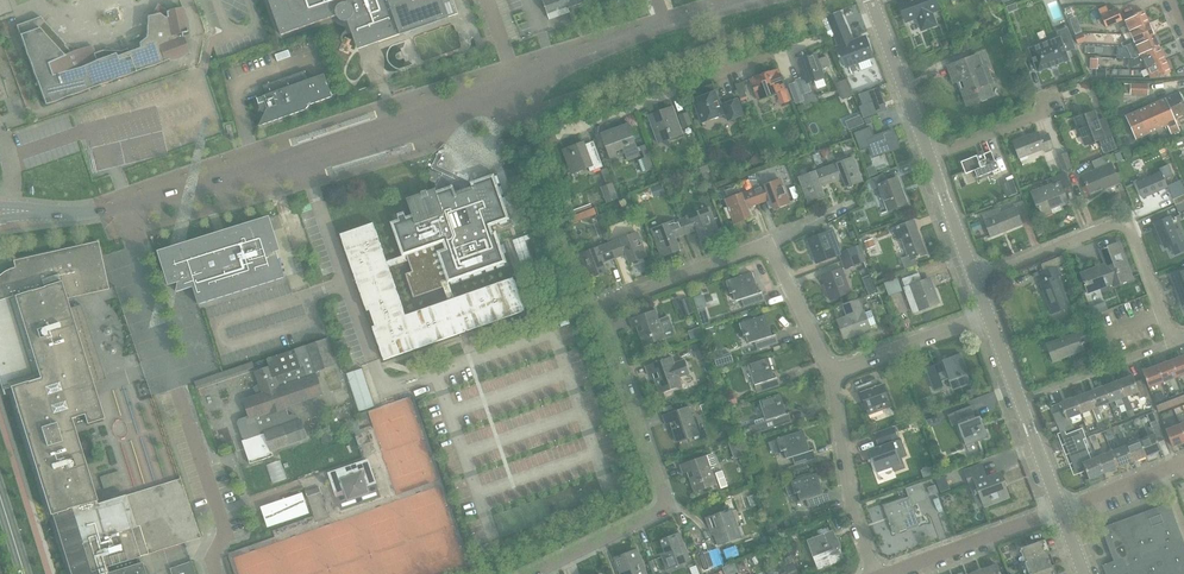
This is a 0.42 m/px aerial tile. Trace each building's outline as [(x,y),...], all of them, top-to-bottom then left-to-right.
[(282,35),(337,15),(348,20),(359,49),(378,42),(459,13),(454,0),(269,0),(282,35)] [(549,20),(569,12),(568,8),(582,3),(581,0),(543,0),(549,20)] [(901,7),(902,10),(903,12),(904,14),(906,21),(907,21),(907,20),(917,16),(922,30),(936,25),(931,12),(939,9),(936,0),(899,0),(901,7)] [(992,6),(998,4),(1000,9),(1004,8),(1003,4),(1001,0),(990,0),(992,6)] [(1015,3),(1006,7),(1008,13),(1018,9),(1015,3)] [(1106,27),(1122,20),(1117,8),(1109,11),(1106,5),(1094,11),(1097,17),(1101,15),(1106,27)] [(37,81),(45,104),(55,101),(67,96),(79,92),(88,88),(97,85),(107,82),(116,78),(126,75),(136,71),(143,68),(154,65),(165,61),(176,57),(187,53),(181,37),(181,33),(187,32),(185,20),(182,8),(167,11),(160,6),(156,12),(156,14),(146,16),(146,37),(139,42),(139,44),(128,49),(127,48),(121,50),(103,50),(94,53),(91,45),(74,50),(70,52),(70,50),(65,45),(66,44),(40,16),(16,25),(23,44),(26,54),(30,63),(33,72),(37,81)] [(828,17),(822,20),(826,30),(829,38),(836,36),(840,46),(838,46),(845,66),(847,66),(872,56),(865,38),(864,36),(853,41),(841,12),(841,11),(828,16),(828,17)] [(1123,35),(1130,31),(1149,23),(1143,11),(1124,19),(1127,26),(1120,29),(1123,35)] [(1133,38),(1121,43),(1122,46),(1123,47),(1127,47),(1129,47),(1135,44),(1154,36),(1149,23),(1130,31),(1133,38)] [(1058,36),(1028,48),(1037,72),(1068,60),(1065,51),(1074,48),(1066,28),(1056,31),(1058,36)] [(1083,34),(1074,37),(1077,45),(1086,42),(1083,34)] [(1008,35),(1001,37),(1003,44),(1010,41),(1008,35)] [(1129,47),(1127,47),(1132,58),(1133,58),(1134,59),(1160,48),(1154,36),(1135,44),(1129,47)] [(1143,61),(1146,68),(1165,59),(1160,48),(1134,59),(1136,64),(1143,61)] [(805,78),(796,81),(797,83),(790,86),(797,103),(804,101),(802,95),(811,92),(808,83),(824,77),(820,68),(817,60),(815,55),(799,61),(805,78)] [(827,56),(817,60),(820,68),(830,64),(827,56)] [(972,104),(993,96),(987,82),(991,80),(986,66),(982,68),(977,56),(949,66),(955,83),(963,80),(972,104)] [(1171,73),(1165,59),(1146,68),(1151,79),(1155,77),(1155,78),(1161,76),(1161,77),(1171,73)] [(1097,69),(1096,69),(1096,78),(1106,78),(1106,69),(1097,69)] [(757,100),(777,93),(781,104),(790,101),(785,90),(778,70),(770,73),(769,72),(758,76),(759,77),(750,80),(757,100)] [(259,125),(259,126),(306,110),(310,105),(332,97),(325,74),(308,80),(304,71),(263,86),(267,95),(257,98),(260,108),(259,110),(265,113),(260,125),(259,125)] [(8,98),(0,76),(0,101),(8,98)] [(846,80),(836,84),(842,99),(852,95),(846,80)] [(740,99),(746,97),(741,83),(735,85),(740,99)] [(1146,84),(1132,84),(1132,94),(1146,94),(1146,84)] [(864,105),(859,107),(863,118),(868,116),(884,110),(878,91),(877,89),(871,92),(870,92),(860,95),(864,105)] [(727,120),(742,115),(737,100),(720,105),(715,91),(692,99),(700,122),(724,114),(727,120)] [(1180,93),(1126,116),(1135,139),(1165,126),(1166,129),(1168,128),(1171,134),(1180,131),(1175,119),(1183,115),(1183,102),(1180,93)] [(658,142),(682,133),(672,106),(648,115),(658,142)] [(683,126),(692,123),(687,111),(678,114),(683,126)] [(1075,119),(1085,146),(1099,140),(1104,154),(1118,149),(1109,124),(1101,127),(1095,111),(1075,119)] [(870,117),(863,120),(866,126),(872,123),(870,117)] [(623,148),(627,160),(640,155),(639,151),(642,150),(644,157),(638,159),(643,172),(653,168),(644,144),(637,147),(628,123),(601,133),(611,159),(618,156),(616,151),(623,148)] [(871,127),(854,133),(861,151),(870,147),(873,157),(893,150),(899,148),(896,141),(892,130),(874,137),(871,127)] [(558,140),(554,131),(540,137),(543,145),(558,140)] [(1044,151),(1054,148),(1048,134),(1040,137),(1039,133),(1013,142),(1019,158),(1043,149),(1044,151)] [(1175,142),(1177,148),(1183,146),(1183,144),(1182,139),(1175,142)] [(590,171),(603,166),(595,146),(587,149),(584,142),(563,150),(570,169),(582,165),(583,169),(588,167),(590,171)] [(1128,145),(1122,147),(1126,158),(1132,156),(1128,145)] [(828,149),(820,152),(823,158),(830,155),(828,149)] [(994,174),(1000,172),(996,161),(995,162),(991,152),(978,157),(977,156),(961,162),(966,174),(975,171),(978,178),(993,172),(994,174)] [(1120,152),(1115,154),(1118,162),(1123,159),(1120,152)] [(1058,157),(1063,171),(1071,167),(1067,153),(1058,157)] [(757,154),(749,161),(754,167),(762,159),(757,154)] [(1112,154),(1107,156),(1110,165),(1112,164),(1115,163),(1112,154)] [(862,181),(853,158),(850,159),(849,156),(837,161),(838,163),(827,168),(832,183),(844,178),(847,186),(862,181)] [(1104,189),(1119,183),(1112,164),(1110,165),(1107,156),(1092,162),(1096,170),(1082,176),(1089,193),(1104,187),(1104,189)] [(697,162),(701,174),(707,171),(708,172),(710,171),(705,157),(702,159),(703,160),(697,162)] [(606,168),(601,170),(607,185),(601,187),(606,200),(607,202),(618,198),(612,182),(606,168)] [(821,187),(832,183),(827,168),(800,178),(808,201),(824,195),(821,187)] [(1063,190),(1071,187),(1065,172),(1045,180),(1047,186),(1032,192),(1039,210),(1039,209),(1042,217),(1062,209),(1060,204),(1068,201),(1063,190)] [(1148,178),(1137,183),(1144,198),(1168,187),(1161,172),(1148,178)] [(399,220),(391,222),(402,255),(387,261),(373,222),(340,234),(368,311),(371,310),(376,326),(373,327),(384,360),(525,311),(513,278),(454,299),(448,283),(450,282),(451,285),(459,282),(458,279),(461,278),(462,281),(470,278),(469,275),(473,274),(474,277),(482,274),(482,271),(486,270),(487,272),(494,270),(493,267),(496,266),(497,269),(505,266),(505,263),(506,263),(503,253),(506,252),(503,244),(500,245),(493,225),(499,223),(500,226),(509,223),(508,220),(509,219),(505,206),(508,205),(505,197),(502,198),(501,196),(504,194),(501,186),(498,188),(497,185),(500,183),(497,176),(494,177),(493,174),(470,182),(472,188),(459,192),(452,189),(451,186),(435,192),(433,189),(406,199),(412,215),(405,217),(403,212),(397,214),(399,220)] [(780,179),(760,187),(754,174),(748,176),(753,189),(759,204),(770,199),(774,208),(789,202),(780,179)] [(889,212),(908,205),(898,178),(886,182),(883,174),(868,179),(872,190),(880,188),(889,212)] [(1002,184),(1007,196),(1017,192),(1012,180),(1002,184)] [(660,185),(649,189),(652,199),(663,195),(660,185)] [(730,198),(726,200),(735,223),(750,217),(747,208),(759,204),(753,189),(741,194),(740,191),(729,195),(730,198)] [(1183,202),(1183,195),(1173,200),(1175,206),(1183,202)] [(1020,218),(1028,215),(1023,201),(1013,205),(1014,208),(1000,213),(998,209),(987,213),(989,218),(984,220),(991,237),(1023,225),(1020,218)] [(1175,206),(1179,213),(1183,211),(1183,202),(1175,206)] [(595,208),(569,217),(571,223),(583,218),(584,219),(597,215),(595,208)] [(702,241),(720,235),(709,208),(681,219),(686,234),(697,230),(702,241)] [(609,220),(607,212),(599,214),(602,223),(609,220)] [(1183,251),(1183,237),(1180,228),(1176,230),(1170,217),(1154,224),(1165,248),(1172,245),(1176,254),(1183,251)] [(199,243),(178,248),(162,251),(172,284),(179,281),(177,292),(193,286),(199,304),(285,277),(277,251),(278,250),(268,218),(233,232),(199,243)] [(675,238),(686,234),(681,219),(652,230),(662,256),(679,250),(675,238)] [(636,220),(628,223),(631,230),(639,227),(636,220)] [(979,221),(970,225),(973,232),(982,228),(979,221)] [(915,259),(927,255),(917,229),(916,230),(913,222),(893,229),(897,240),(902,238),(909,256),(901,259),(905,270),(917,266),(915,259)] [(816,237),(808,240),(816,263),(837,255),(833,245),(839,243),(834,230),(828,232),(816,237)] [(630,263),(647,257),(638,233),(610,244),(615,258),(626,254),(630,263)] [(523,236),(512,240),(520,262),(531,258),(523,236)] [(872,238),(863,241),(866,249),(875,246),(872,238)] [(3,392),(4,392),(3,389),(10,387),(49,514),(50,515),(51,514),(52,516),(53,519),(70,573),(145,573),(141,562),(138,563),(137,557),(184,543),(185,543),(201,537),(180,478),(179,478),(120,498),(120,497),(95,505),(94,501),(96,500),(71,418),(83,414),(86,423),(103,418),(93,385),(103,382),(84,343),(82,335),(78,336),(66,298),(109,289),(98,241),(13,260),(15,267),(14,267),(10,268),(9,269),(5,271),(4,271),(1,274),(0,274),(0,382),(3,392)] [(1100,249),(1106,264),(1112,283),(1113,286),(1132,279),(1118,243),(1100,249)] [(603,263),(615,258),(610,244),(581,255),(590,278),(607,272),(603,263)] [(845,269),(861,263),(864,262),(866,267),(869,266),(861,246),(840,254),(845,269)] [(1063,255),(1054,259),(1057,266),(1064,263),(1066,262),(1063,255)] [(1058,277),(1068,273),(1064,263),(1057,266),(1057,267),(1043,272),(1046,280),(1040,283),(1053,314),(1070,307),(1058,277)] [(1088,292),(1112,283),(1106,264),(1083,273),(1086,281),(1084,282),(1088,292)] [(830,300),(850,293),(842,269),(822,277),(830,300)] [(1183,305),(1183,271),(1171,276),(1183,306),(1183,305)] [(744,307),(765,300),(763,292),(759,293),(752,272),(726,281),(730,294),(733,293),(735,301),(741,299),(744,307)] [(902,279),(907,291),(906,291),(914,313),(940,303),(932,282),(926,284),(925,281),(923,282),(919,273),(902,279)] [(888,296),(902,291),(897,277),(884,282),(888,296)] [(874,286),(866,289),(868,294),(876,291),(874,286)] [(679,302),(683,316),(693,313),(689,298),(679,302)] [(864,311),(863,312),(858,300),(844,306),(848,317),(838,321),(844,338),(870,329),(870,327),(876,324),(871,311),(865,313),(864,311)] [(1096,305),(1088,308),(1090,314),(1098,311),(1096,305)] [(656,310),(629,319),(633,328),(637,327),(644,346),(666,339),(675,336),(668,315),(659,318),(656,310)] [(758,349),(779,342),(776,334),(773,335),(766,315),(740,323),(744,336),(746,335),(749,343),(755,341),(758,349)] [(706,317),(699,319),(702,327),(709,325),(706,317)] [(1082,344),(1091,341),(1085,326),(1076,330),(1077,333),(1047,344),(1053,361),(1084,349),(1082,344)] [(699,327),(691,330),(694,338),(702,335),(699,327)] [(712,328),(705,331),(707,337),(714,335),(712,328)] [(242,440),(250,464),(273,456),(271,450),(307,438),(300,420),(297,421),(296,416),(292,414),(288,416),(285,406),(322,394),(316,375),(319,374),(318,370),(336,364),(327,338),(268,358),(271,366),(255,371),(262,393),(244,399),(249,416),(239,419),(237,422),(242,437),(246,439),(242,440)] [(693,345),(698,360),(708,357),(703,342),(693,345)] [(944,362),(926,369),(934,390),(944,386),(942,381),(950,378),(950,381),(949,381),(952,390),(970,383),(967,375),(968,374),(960,354),(943,360),(944,362)] [(722,356),(713,359),(717,369),(725,366),(722,356)] [(1177,377),(1183,374),(1183,356),(1171,361),(1177,377)] [(660,394),(683,386),(680,377),(690,373),(685,359),(674,362),(673,357),(646,366),(649,375),(653,374),(660,394)] [(748,365),(757,393),(780,385),(778,377),(775,378),(769,359),(748,365)] [(196,387),(253,367),(254,367),(252,361),(226,370),(222,371),(194,381),(196,387)] [(1157,366),(1163,382),(1177,377),(1171,361),(1157,366)] [(1163,382),(1157,366),(1143,372),(1149,388),(1163,382)] [(362,370),(346,375),(358,412),(374,406),(362,370)] [(1140,399),(1148,396),(1142,380),(1136,382),(1133,375),(1118,381),(1125,397),(1121,399),(1124,406),(1130,403),(1127,396),(1137,392),(1140,399)] [(869,416),(892,407),(884,385),(879,386),(877,380),(856,388),(861,402),(863,401),(869,416)] [(1118,381),(1104,387),(1110,403),(1115,401),(1118,408),(1124,406),(1121,399),(1125,397),(1118,381)] [(1093,409),(1095,415),(1101,413),(1099,407),(1110,403),(1104,387),(1089,392),(1096,408),(1093,409)] [(973,389),(965,392),(967,397),(975,394),(973,389)] [(1089,392),(1075,398),(1081,414),(1093,409),(1096,408),(1089,392)] [(1162,392),(1153,396),(1155,403),(1165,399),(1162,392)] [(734,394),(727,396),(730,406),(738,404),(734,394)] [(780,394),(760,400),(765,418),(754,421),(756,424),(749,427),(749,428),(737,432),(740,442),(753,438),(752,435),(792,422),(789,413),(787,414),(780,394)] [(1177,397),(1170,400),(1172,407),(1179,404),(1177,397)] [(1070,418),(1081,414),(1075,398),(1060,403),(1065,415),(1056,418),(1062,432),(1074,428),(1070,418)] [(1170,400),(1163,403),(1165,409),(1172,407),(1170,400)] [(1129,417),(1132,416),(1130,411),(1132,410),(1130,403),(1124,406),(1129,417)] [(1158,412),(1165,409),(1163,403),(1156,405),(1158,412)] [(677,442),(700,435),(701,439),(708,437),(705,429),(702,431),(697,418),(694,419),(689,406),(663,415),(666,424),(671,423),(677,442)] [(966,445),(988,437),(980,416),(976,418),(971,406),(953,413),(966,445)] [(917,407),(909,410),(912,418),(920,415),(917,407)] [(1104,420),(1101,413),(1095,415),(1098,422),(1096,423),(1098,429),(1104,427),(1101,421),(1104,420)] [(916,420),(905,424),(909,435),(920,431),(916,420)] [(1158,442),(1165,440),(1159,424),(1149,428),(1152,436),(1140,440),(1147,456),(1161,451),(1158,442)] [(1172,446),(1183,442),(1183,434),(1180,425),(1166,430),(1172,446)] [(879,446),(867,451),(870,459),(872,459),(877,473),(894,467),(896,472),(907,468),(903,458),(908,457),(901,439),(898,440),(893,426),(874,432),(877,440),(879,446)] [(1119,426),(1112,429),(1114,434),(1121,431),(1119,426)] [(1067,444),(1076,467),(1083,465),(1083,463),(1091,460),(1088,453),(1089,452),(1083,439),(1086,438),(1083,428),(1063,436),(1066,445),(1067,444)] [(795,464),(816,457),(814,450),(810,451),(803,429),(777,438),(781,451),(784,450),(786,458),(792,456),(795,464)] [(329,430),(320,433),(323,443),(332,440),(329,430)] [(1118,433),(1121,440),(1127,438),(1124,431),(1118,433)] [(1089,436),(1092,443),(1098,441),(1095,434),(1089,436)] [(1118,467),(1132,462),(1127,446),(1130,445),(1127,438),(1121,440),(1122,444),(1119,445),(1120,448),(1112,452),(1118,467)] [(1132,462),(1147,456),(1140,440),(1130,445),(1127,446),(1132,462)] [(736,441),(728,444),(731,451),(739,448),(736,441)] [(1095,450),(1101,448),(1098,441),(1092,443),(1095,450)] [(1092,451),(1089,452),(1088,453),(1091,460),(1083,463),(1083,465),(1089,479),(1103,473),(1097,457),(1094,458),(1092,451)] [(1112,452),(1097,457),(1103,473),(1118,467),(1112,452)] [(695,492),(717,484),(707,455),(680,464),(683,474),(688,472),(695,492)] [(367,486),(376,482),(368,460),(330,473),(337,495),(346,492),(349,499),(369,492),(367,486)] [(981,466),(966,471),(971,486),(977,484),(981,495),(975,497),(979,508),(985,506),(1009,497),(1000,475),(986,480),(981,466)] [(930,467),(922,470),(924,477),(933,474),(930,467)] [(117,470),(100,476),(103,488),(122,481),(117,470)] [(817,472),(791,481),(789,482),(788,482),(788,483),(787,484),(786,484),(786,485),(786,486),(786,487),(786,488),(788,495),(795,493),(798,493),(800,501),(806,499),(809,507),(830,500),(827,492),(824,493),(817,472)] [(945,477),(936,481),(941,493),(950,490),(945,477)] [(919,524),(912,505),(928,499),(922,482),(906,488),(909,497),(884,506),(894,533),(919,524)] [(935,485),(928,488),(930,494),(937,491),(935,485)] [(753,486),(743,489),(745,495),(754,492),(753,486)] [(319,487),(306,491),(305,492),(307,497),(321,492),(319,487)] [(264,508),(270,525),(269,525),(269,526),(309,513),(302,494),(302,496),(281,503),(280,500),(275,501),(276,504),(264,508)] [(730,495),(724,497),(729,511),(732,510),(735,509),(730,495)] [(1103,533),(1114,562),(1103,566),(1106,573),(1183,573),(1183,541),(1170,504),(1102,528),(1103,533)] [(719,544),(741,536),(732,510),(729,511),(715,515),(715,514),(706,517),(711,530),(714,529),(719,544)] [(779,534),(775,520),(767,522),(771,537),(779,534)] [(818,567),(843,558),(833,532),(808,541),(818,567)] [(668,569),(690,560),(680,533),(661,540),(666,553),(662,554),(668,569)] [(764,537),(762,541),(765,545),(770,543),(771,539),(768,535),(764,537)] [(1020,548),(1025,561),(1047,553),(1042,540),(1020,548)] [(724,565),(718,547),(707,550),(713,568),(724,565)] [(638,550),(620,556),(624,568),(620,570),(622,573),(647,573),(638,550)] [(1025,561),(1030,573),(1052,565),(1047,553),(1025,561)] [(792,557),(785,559),(788,565),(794,563),(792,557)] [(743,558),(735,562),(738,570),(744,567),(745,563),(743,558)] [(171,573),(195,573),(191,561),(169,568),(171,573)] [(794,563),(788,565),(784,567),(787,573),(785,573),(799,573),(794,563)] [(983,569),(985,573),(1001,573),(997,564),(983,569)] [(1030,573),(1055,573),(1052,565),(1030,573)]
